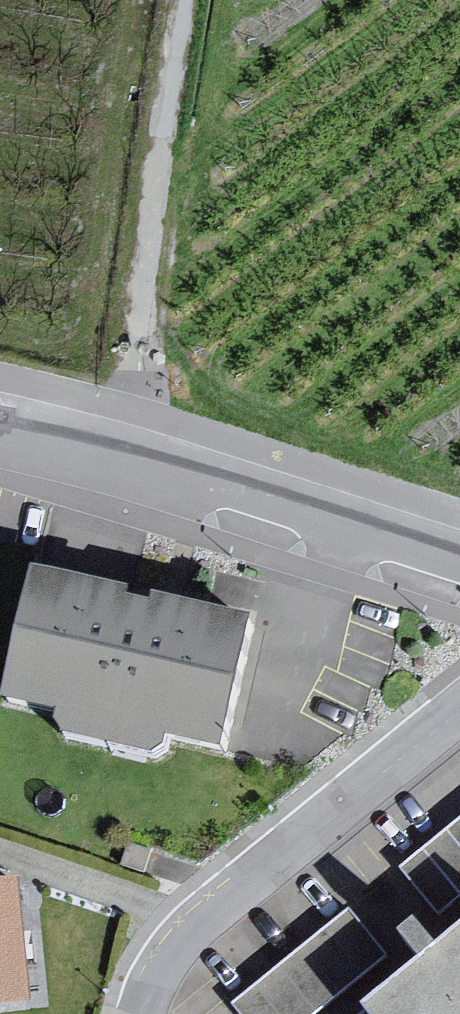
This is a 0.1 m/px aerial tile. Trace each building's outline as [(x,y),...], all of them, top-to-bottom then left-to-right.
[(33,577),(3,707),(56,719),(52,740),(150,762),(155,741),(225,757),(255,627),(154,604),(152,613),(128,607),(130,599),(33,577)] [(400,872),(436,917),(459,898),(459,825),(400,872)] [(0,894),(0,1013),(15,1013),(40,1012),(29,892),(0,894)] [(236,1011),(238,1013),(330,1013),(395,962),(356,915),(236,1011)] [(381,1013),(459,1013),(459,947),(453,953),(442,939),(425,952),(438,969),(381,1013)]
